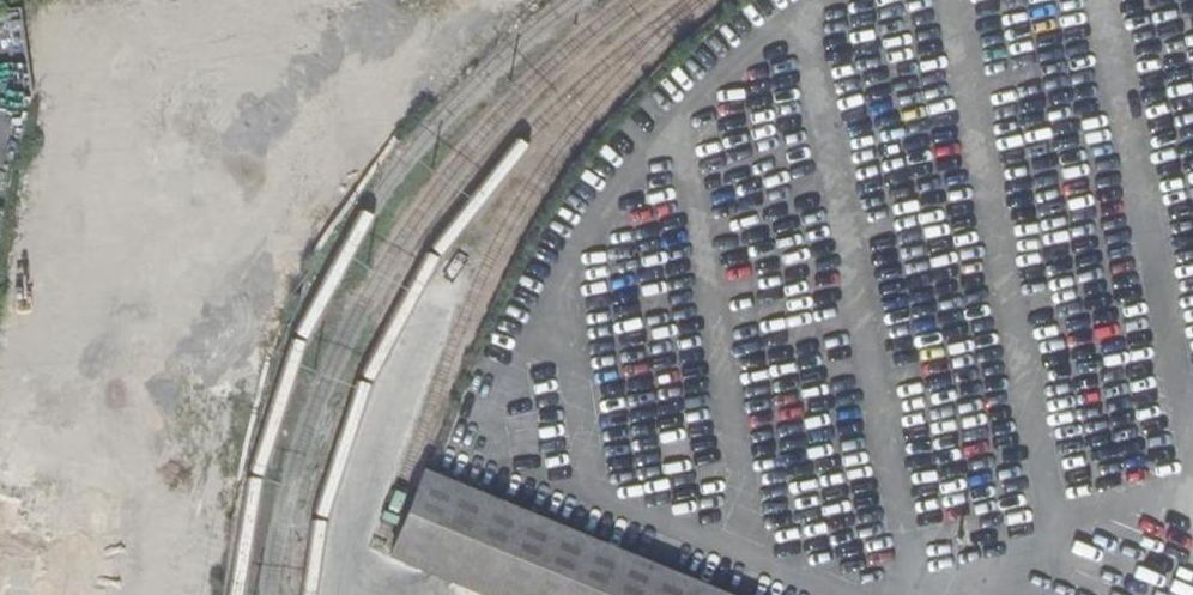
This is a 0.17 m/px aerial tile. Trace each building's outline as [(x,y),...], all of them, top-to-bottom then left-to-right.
[(488,594),(729,594),(422,468),(388,554),(488,594)] [(107,542),(12,531),(15,503),(0,501),(0,594),(101,594),(107,542)]
